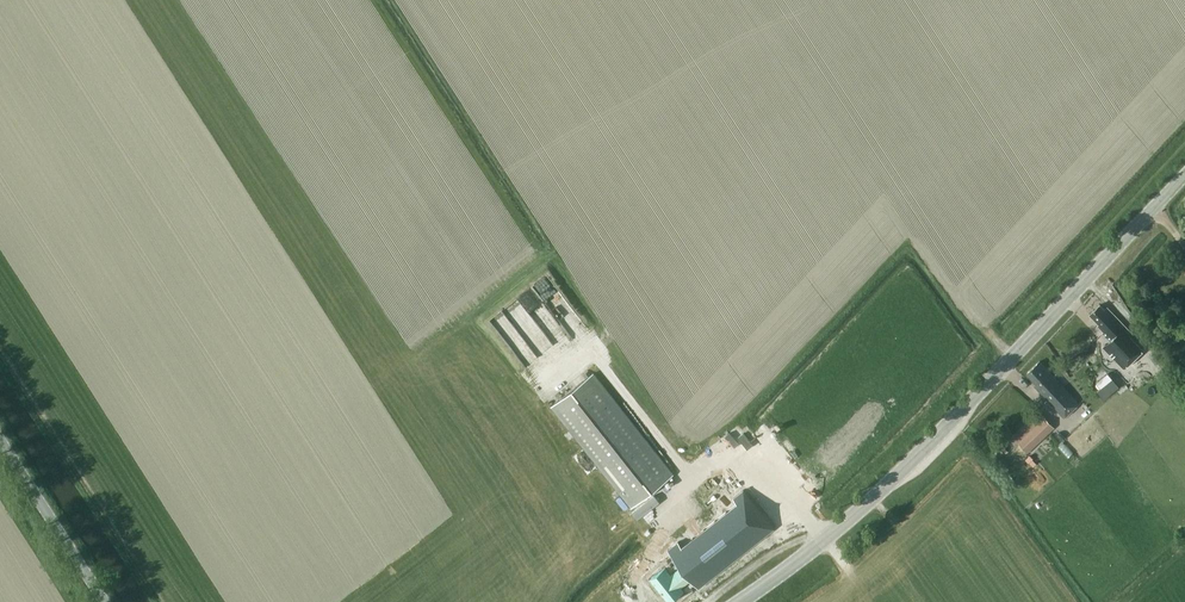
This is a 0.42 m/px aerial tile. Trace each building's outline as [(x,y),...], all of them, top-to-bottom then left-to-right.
[(1100,304),(1090,314),(1100,324),(1098,325),(1105,331),(1103,333),(1111,340),(1115,344),(1117,347),(1130,336),(1132,333),(1108,307),(1105,310),(1100,304)] [(1109,350),(1107,351),(1124,368),(1132,361),(1143,350),(1130,336),(1117,347),(1115,344),(1109,350)] [(1040,361),(1027,373),(1037,383),(1035,385),(1065,417),(1079,404),(1040,361)] [(674,474),(594,373),(552,406),(632,507),(674,474)] [(1108,373),(1097,382),(1101,388),(1097,391),(1104,399),(1120,387),(1108,373)] [(1009,438),(1010,438),(1015,444),(1018,442),(1029,453),(1055,427),(1038,410),(1009,438)] [(1009,436),(1014,431),(1008,425),(1002,430),(1009,436)] [(1064,442),(1059,446),(1068,457),(1073,453),(1064,442)] [(670,601),(671,601),(685,591),(682,587),(692,579),(700,588),(775,528),(744,490),(734,498),(738,503),(683,546),(679,541),(669,549),(682,565),(672,573),(666,565),(650,577),(670,601)]
